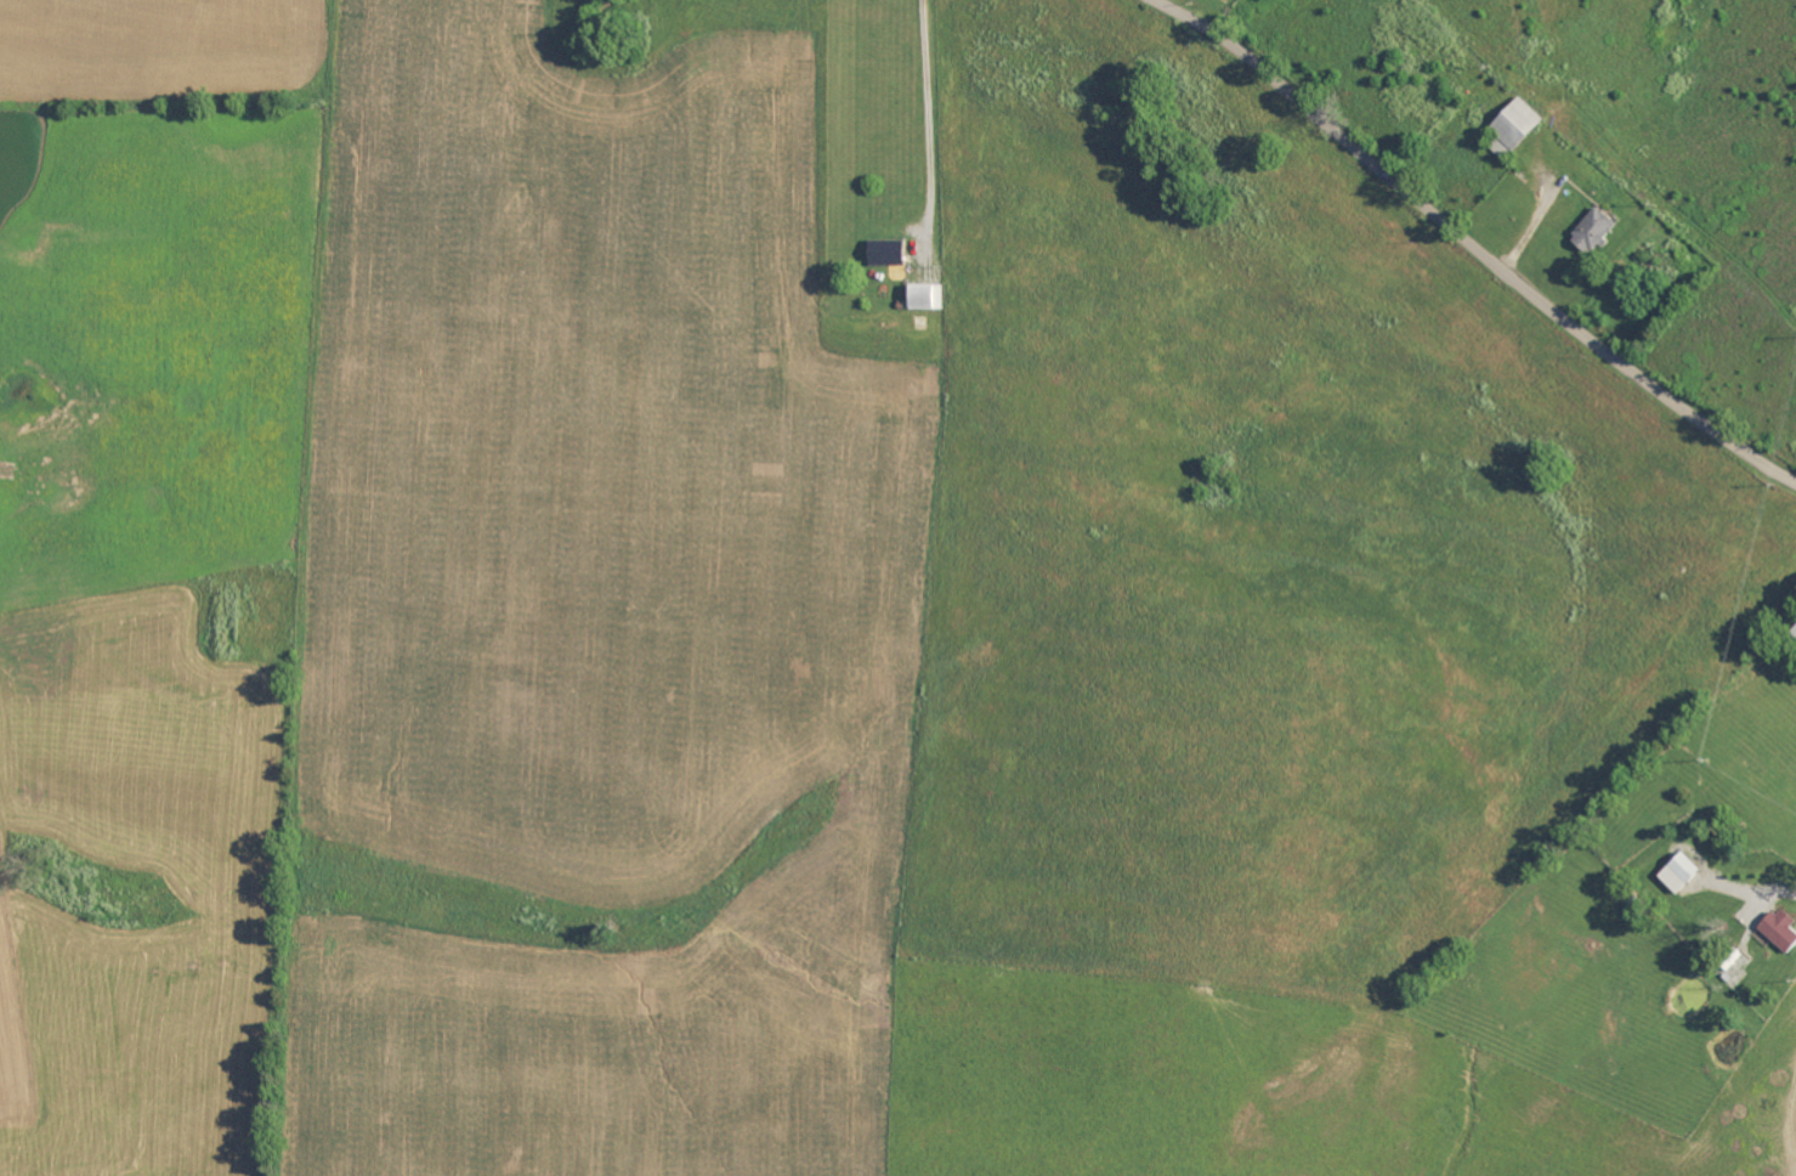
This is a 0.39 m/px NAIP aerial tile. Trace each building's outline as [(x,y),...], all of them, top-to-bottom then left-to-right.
[(1486,126),(1497,137),(1488,145),(1500,159),(1541,121),(1519,96),(1486,126)] [(1616,226),(1596,207),(1567,238),(1587,257),(1616,226)] [(902,241),(867,240),(866,265),(901,266),(902,241)] [(905,310),(942,310),(942,285),(905,285),(905,310)] [(1656,875),(1674,894),(1699,871),(1681,852),(1656,875)] [(1791,927),(1795,922),(1778,907),(1758,928),(1788,955),(1795,947),(1795,932),(1791,927)]
